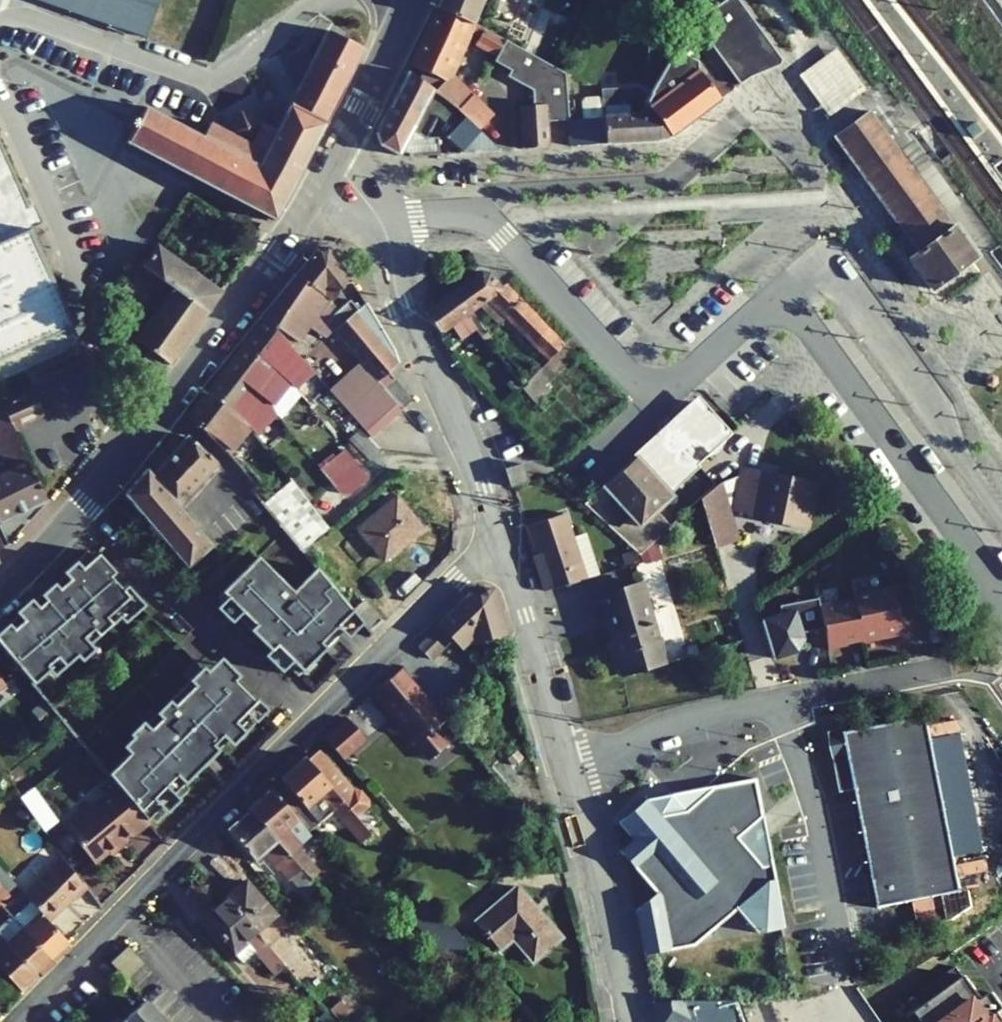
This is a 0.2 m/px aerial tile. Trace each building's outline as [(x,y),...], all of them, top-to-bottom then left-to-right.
[(113,27),(142,37),(157,0),(34,0),(113,27)] [(434,5),(469,24),(479,0),(436,0),(434,5)] [(637,112),(656,140),(659,141),(664,138),(734,90),(719,68),(700,50),(728,0),(697,0),(695,4),(665,60),(672,65),(676,59),(688,65),(693,72),(684,78),(667,89),(656,76),(637,112)] [(439,81),(431,91),(474,130),(486,115),(444,77),(464,33),(474,38),(471,44),(494,56),(502,41),(469,24),(434,5),(407,66),(439,81)] [(737,53),(741,63),(771,51),(753,25),(739,34),(748,47),(737,53)] [(133,121),(123,139),(276,218),(362,50),(324,31),(300,80),(291,97),(273,132),(247,119),(238,115),(233,124),(229,132),(207,121),(200,134),(142,105),(133,121)] [(502,41),(494,56),(491,61),(511,71),(508,77),(529,88),(542,62),(502,41)] [(865,92),(836,50),(797,77),(827,120),(865,92)] [(656,76),(667,89),(684,78),(672,65),(665,60),(656,76)] [(572,120),(572,118),(570,77),(550,66),(542,62),(529,88),(534,90),(535,105),(521,105),(523,149),(553,147),(552,121),(572,120)] [(469,151),(494,149),(474,130),(431,91),(404,71),(373,132),(376,145),(394,155),(433,153),(435,135),(424,134),(437,116),(451,129),(448,135),(458,143),(469,151)] [(600,93),(600,116),(601,144),(651,141),(656,140),(637,112),(600,93)] [(862,101),(830,124),(881,196),(878,197),(889,213),(903,233),(907,231),(933,270),(967,246),(943,212),(925,187),(898,150),(896,147),(862,101)] [(572,120),(573,146),(601,144),(600,116),(572,118),(572,120)] [(830,124),(828,125),(878,197),(881,196),(830,124)] [(448,135),(441,152),(454,152),(469,151),(458,143),(448,135)] [(957,202),(910,140),(898,150),(943,212),(957,202)] [(81,345),(29,230),(37,227),(31,216),(12,173),(0,146),(0,383),(81,345)] [(908,240),(897,247),(919,279),(933,270),(907,231),(903,233),(908,240)] [(205,313),(220,293),(156,246),(140,266),(205,313)] [(328,298),(332,301),(349,277),(327,248),(316,251),(296,276),(328,298)] [(143,300),(156,310),(118,363),(144,382),(161,360),(168,365),(205,313),(140,266),(127,280),(147,295),(143,300)] [(445,298),(466,315),(482,304),(489,298),(507,316),(548,360),(563,346),(504,285),(501,288),(489,274),(480,272),(445,298)] [(306,303),(318,311),(327,299),(328,298),(296,276),(293,274),(284,288),(306,303)] [(123,285),(143,300),(147,295),(127,280),(123,285)] [(291,337),(298,342),(308,327),(318,311),(306,303),(284,288),(263,319),(291,337)] [(461,339),(476,328),(466,315),(445,298),(437,303),(424,313),(440,334),(451,326),(461,339)] [(482,304),(500,323),(507,316),(489,298),(482,304)] [(318,311),(327,320),(337,309),(327,299),(318,311)] [(399,406),(401,409),(412,399),(388,372),(398,363),(393,349),(365,302),(357,309),(349,299),(338,308),(337,309),(327,320),(335,328),(333,330),(361,362),(399,406)] [(308,327),(324,338),(333,330),(335,328),(327,320),(318,311),(308,327)] [(281,375),(295,357),(285,345),(291,337),(263,319),(243,345),(281,375)] [(521,387),(535,404),(549,391),(544,386),(575,355),(565,344),(563,346),(548,360),(523,386),(521,387)] [(269,404),(288,382),(281,375),(243,345),(224,369),(269,404)] [(399,406),(361,362),(329,390),(371,437),(401,409),(399,406)] [(248,426),(255,434),(276,414),(269,404),(224,369),(206,391),(245,424),(248,426)] [(5,412),(11,430),(42,414),(29,386),(1,400),(5,412)] [(187,416),(227,453),(248,426),(245,424),(206,391),(187,416)] [(692,402),(584,504),(640,555),(641,553),(653,542),(670,526),(655,510),(652,506),(669,491),(726,439),(692,402)] [(45,503),(11,430),(5,412),(0,414),(0,454),(7,469),(0,473),(0,521),(45,503)] [(348,439),(369,460),(379,451),(358,429),(348,439)] [(186,436),(151,475),(172,499),(178,506),(216,464),(186,436)] [(325,468),(334,479),(346,470),(338,458),(325,468)] [(504,470),(510,487),(527,482),(522,464),(504,470)] [(337,484),(347,496),(369,479),(359,467),(337,484)] [(147,522),(172,499),(151,475),(147,471),(145,469),(124,495),(147,522)] [(749,513),(749,516),(806,528),(815,484),(741,469),(732,509),(749,513)] [(290,480),(298,490),(305,484),(296,473),(289,478),(290,480)] [(290,480),(263,503),(302,549),(324,532),(316,522),(319,518),(320,517),(298,490),(290,480)] [(700,499),(714,547),(737,540),(720,482),(700,499)] [(259,498),(264,494),(256,485),(251,489),(259,498)] [(655,510),(672,495),(669,491),(652,506),(655,510)] [(358,529),(384,559),(421,528),(396,497),(358,529)] [(178,506),(172,499),(147,522),(163,541),(189,519),(178,506)] [(539,576),(544,591),(586,579),(572,537),(564,514),(527,526),(543,575),(539,576)] [(328,529),(319,518),(316,522),(324,532),(328,529)] [(212,546),(189,519),(163,541),(187,568),(212,546)] [(597,574),(584,533),(572,537),(586,579),(597,574)] [(641,553),(647,561),(661,557),(653,542),(641,553)] [(303,550),(310,559),(318,552),(311,543),(303,550)] [(52,584),(0,631),(0,648),(31,685),(59,659),(65,666),(133,604),(85,550),(63,574),(68,579),(56,589),(52,584)] [(896,562),(889,553),(881,559),(888,568),(896,562)] [(261,604),(309,662),(323,648),(318,644),(327,635),(331,640),(356,616),(352,611),(353,610),(317,567),(291,592),(256,557),(237,576),(261,604)] [(831,565),(827,557),(817,562),(822,570),(831,565)] [(216,597),(240,622),(261,604),(237,576),(216,597)] [(607,654),(614,676),(663,662),(639,582),(596,595),(610,641),(613,653),(607,654)] [(823,629),(827,649),(846,645),(849,641),(861,639),(861,642),(900,635),(890,587),(852,594),(853,599),(819,606),(823,629)] [(490,591),(477,588),(462,603),(486,606),(495,634),(502,631),(490,591)] [(772,658),(805,650),(801,635),(823,629),(819,606),(818,598),(779,607),(781,616),(760,621),(772,658)] [(356,616),(370,632),(381,621),(363,601),(353,610),(352,611),(356,616)] [(418,647),(429,659),(451,638),(462,649),(472,639),(473,640),(495,634),(486,606),(462,603),(418,647)] [(294,677),(309,662),(261,604),(240,622),(294,677)] [(610,641),(604,642),(607,654),(613,653),(610,641)] [(423,681),(438,667),(429,659),(418,647),(403,661),(423,681)] [(237,675),(220,657),(206,672),(223,689),(232,680),(237,675)] [(117,788),(146,821),(208,758),(203,753),(211,745),(217,750),(259,707),(232,680),(223,689),(206,672),(202,668),(123,748),(128,753),(107,775),(117,788)] [(391,716),(428,761),(446,745),(433,730),(445,720),(401,668),(374,691),(393,714),(391,716)] [(43,711),(52,721),(58,717),(49,706),(43,711)] [(323,738),(342,760),(364,740),(346,718),(323,738)] [(928,718),(845,735),(856,791),(861,819),(945,803),(928,718)] [(845,735),(830,738),(841,794),(856,791),(845,735)] [(504,756),(513,768),(525,759),(515,747),(504,756)] [(356,817),(368,807),(368,800),(359,789),(352,789),(318,750),(305,760),(356,817)] [(303,757),(279,779),(280,780),(305,808),(318,823),(332,811),(360,843),(370,834),(356,817),(305,760),(303,757)] [(310,880),(318,872),(298,848),(300,846),(287,832),(299,822),(308,832),(318,823),(305,808),(280,780),(247,809),(249,811),(310,880)] [(784,929),(771,859),(768,860),(769,865),(757,867),(738,838),(763,819),(756,780),(712,788),(684,813),(660,817),(646,801),(619,824),(633,841),(620,852),(656,894),(635,912),(644,956),(694,947),(739,908),(750,921),(748,923),(757,934),(784,929)] [(20,797),(44,831),(57,820),(34,788),(20,797)] [(146,821),(117,788),(83,816),(80,812),(62,826),(93,864),(120,842),(123,846),(148,825),(146,821)] [(684,813),(712,788),(646,801),(660,817),(684,813)] [(945,803),(861,819),(879,910),(948,897),(953,922),(971,908),(968,892),(963,893),(945,803)] [(22,808),(15,814),(24,826),(32,821),(22,808)] [(308,901),(320,891),(310,880),(249,811),(226,830),(254,861),(258,858),(263,853),(275,867),(277,865),(280,868),(308,901)] [(771,859),(763,819),(738,838),(757,867),(769,865),(768,860),(771,859)] [(527,833),(541,849),(549,843),(535,827),(527,833)] [(74,900),(86,888),(62,856),(23,894),(31,904),(39,913),(47,921),(71,898),(74,900)] [(6,892),(14,884),(0,869),(0,888),(5,893),(6,892)] [(300,984),(310,975),(278,939),(287,931),(243,881),(224,898),(284,966),(300,984)] [(528,899),(516,885),(475,921),(487,934),(528,899)] [(0,906),(10,897),(6,892),(5,893),(0,897),(0,906)] [(202,918),(231,951),(243,941),(274,975),(284,966),(224,898),(202,918)] [(513,937),(533,960),(560,936),(528,899),(487,934),(495,944),(509,932),(513,937)] [(13,920),(54,962),(70,946),(47,921),(39,913),(31,904),(13,920)] [(38,977),(54,962),(13,920),(10,916),(0,926),(0,938),(38,977)] [(450,962),(469,945),(447,919),(427,936),(450,962)] [(495,944),(499,949),(513,937),(509,932),(495,944)] [(38,977),(0,938),(0,970),(21,993),(38,977)] [(231,951),(241,962),(254,953),(243,941),(231,951)] [(1000,1015),(1001,1013),(1001,1006),(993,993),(983,1001),(965,977),(963,979),(954,967),(916,995),(924,1007),(915,1014),(920,1021),(1001,1021),(1001,1018),(1000,1015)] [(655,1021),(689,1021),(684,1000),(650,999),(655,1021)] [(684,1000),(689,1021),(745,1021),(736,1000),(684,1000)] [(145,1002),(124,1021),(164,1021),(145,1002)]
